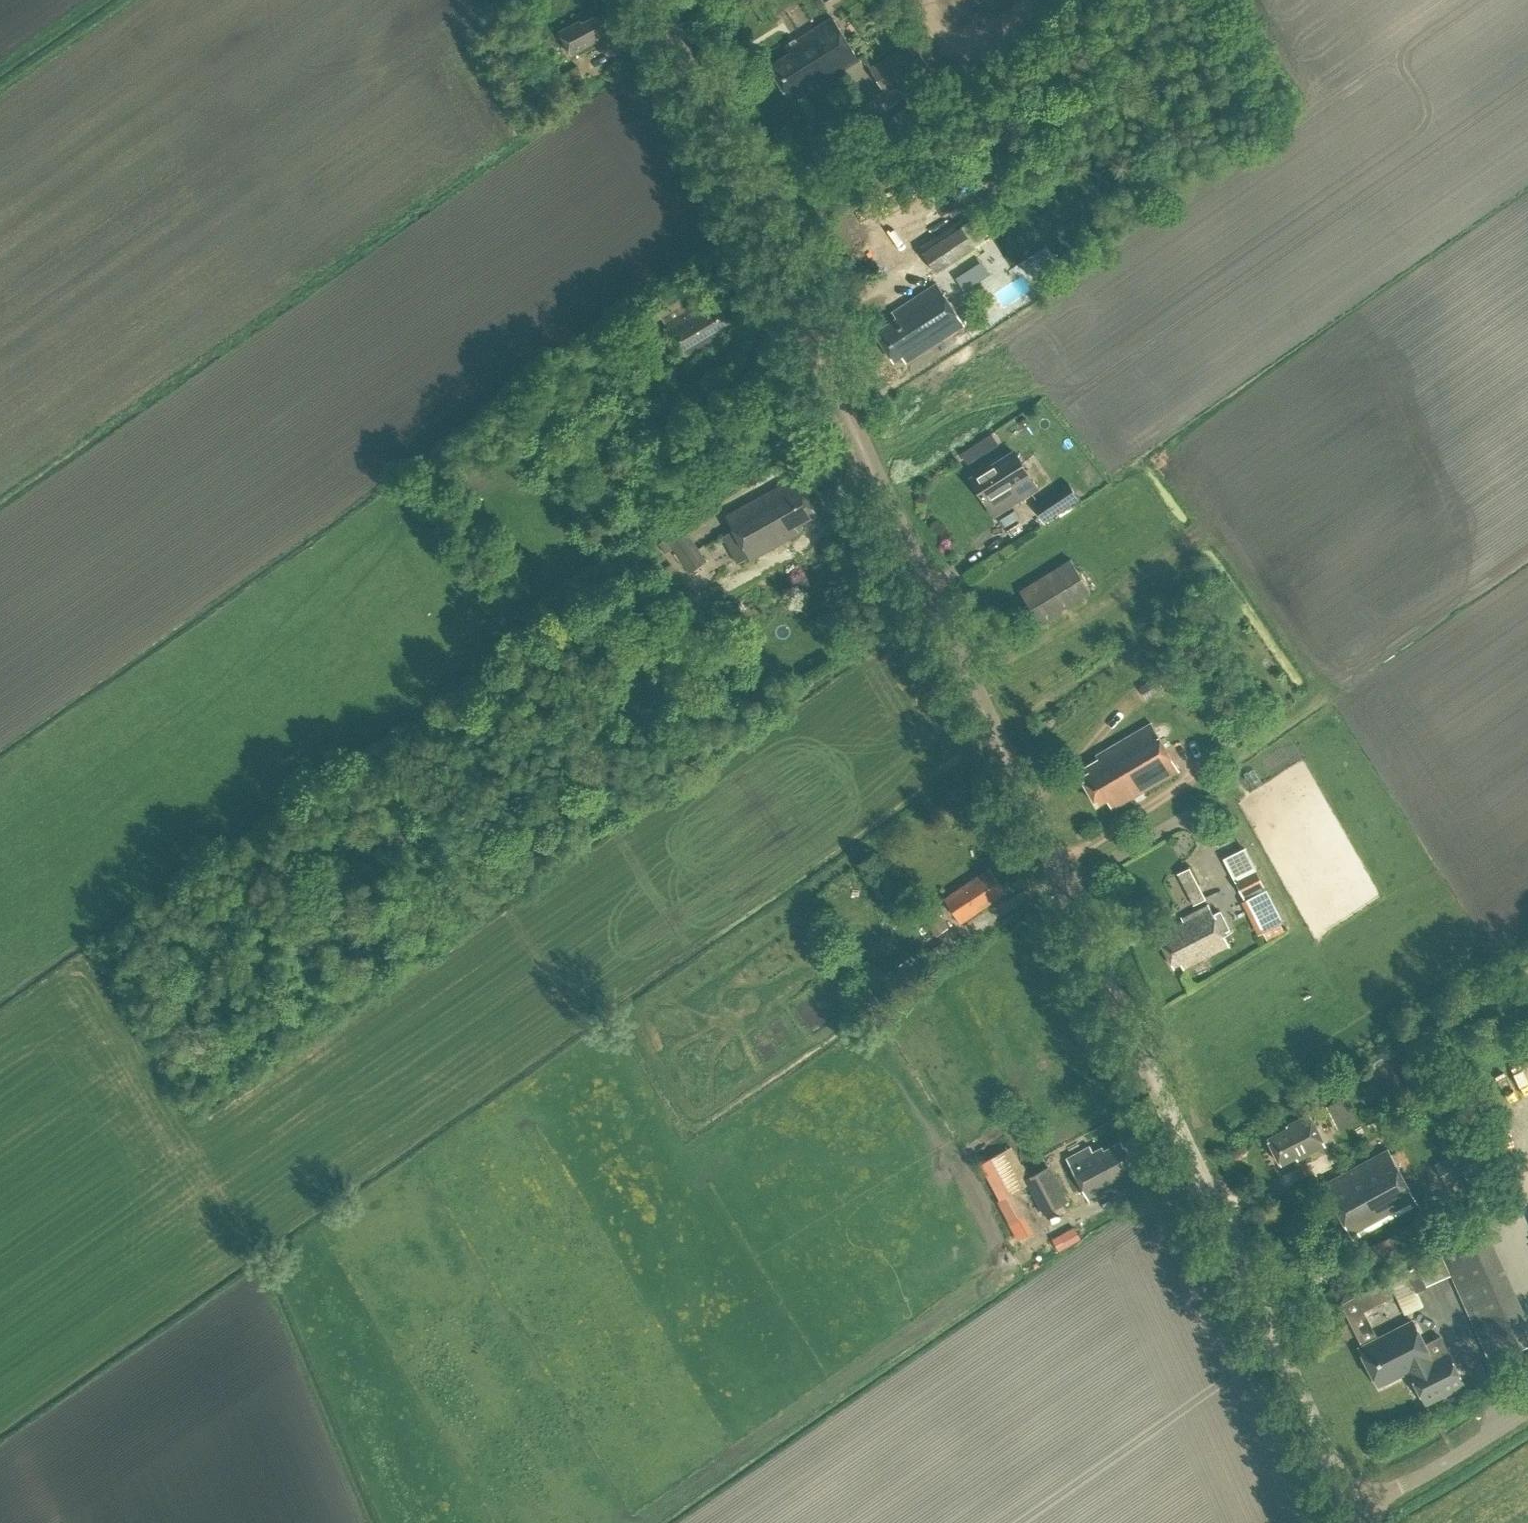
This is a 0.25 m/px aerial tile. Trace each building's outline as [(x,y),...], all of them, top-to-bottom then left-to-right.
[(582,21),(561,33),(573,55),(614,31),(603,12),(583,23),(582,21)] [(791,97),(798,92),(803,100),(859,62),(831,20),(789,48),(791,52),(770,66),(791,97)] [(881,94),(924,68),(910,45),(866,71),(881,94)] [(924,123),(920,117),(911,103),(882,122),(892,137),(895,142),(924,123)] [(970,238),(980,233),(971,212),(960,216),(970,238)] [(925,258),(938,279),(976,254),(963,233),(925,258)] [(897,360),(903,356),(907,362),(963,327),(937,286),(895,313),(899,318),(879,331),(897,360)] [(639,316),(645,327),(663,317),(689,360),(729,336),(724,328),(732,323),(715,296),(695,309),(691,302),(693,301),(685,288),(639,316)] [(643,386),(650,398),(670,386),(662,374),(643,386)] [(981,454),(974,443),(959,453),(965,464),(981,454)] [(987,503),(1029,477),(1013,451),(970,477),(987,503)] [(819,514),(801,481),(793,486),(790,481),(727,516),(751,560),(799,533),(796,527),(819,514)] [(1041,508),(1051,522),(1086,499),(1076,484),(1041,508)] [(659,543),(666,553),(674,548),(689,571),(706,560),(684,527),(659,543)] [(1021,592),(1041,623),(1091,592),(1072,561),(1021,592)] [(1105,800),(1111,810),(1176,773),(1149,726),(1096,756),(1099,760),(1085,768),(1088,772),(1081,776),(1097,805),(1105,800)] [(1242,842),(1221,849),(1228,871),(1249,864),(1242,842)] [(990,868),(945,899),(961,922),(1006,892),(990,868)] [(1255,869),(1235,880),(1263,932),(1283,921),(1255,869)] [(1185,890),(1192,904),(1203,899),(1196,884),(1185,890)] [(1169,936),(1161,940),(1174,966),(1180,963),(1184,967),(1228,945),(1207,904),(1182,917),(1184,921),(1166,930),(1169,936)] [(914,919),(926,938),(922,941),(929,951),(940,943),(936,937),(950,928),(935,905),(914,919)] [(1519,967),(1524,978),(1527,976),(1527,962),(1519,967)] [(1353,1124),(1339,1099),(1327,1106),(1340,1131),(1353,1124)] [(1307,1114),(1287,1125),(1288,1126),(1267,1138),(1282,1165),(1297,1157),(1298,1159),(1324,1145),(1307,1114)] [(1089,1145),(1067,1158),(1090,1200),(1138,1174),(1119,1140),(1105,1148),(1103,1145),(1093,1151),(1089,1145)] [(1466,1148),(1435,1164),(1451,1194),(1482,1177),(1466,1148)] [(1324,1184),(1354,1238),(1417,1204),(1387,1149),(1324,1184)] [(1020,1189),(1000,1151),(983,1161),(1002,1197),(1020,1189)] [(1026,1178),(1045,1213),(1068,1201),(1049,1166),(1026,1178)] [(1518,1218),(1527,1240),(1527,1214),(1518,1218)] [(1051,1238),(1057,1250),(1079,1238),(1072,1227),(1051,1238)] [(1426,1286),(1452,1274),(1491,1361),(1527,1344),(1527,1325),(1485,1230),(1441,1250),(1441,1251),(1416,1263),(1426,1286)] [(1398,1309),(1419,1299),(1400,1261),(1379,1271),(1398,1309)] [(1341,1303),(1362,1344),(1377,1337),(1363,1310),(1377,1302),(1370,1288),(1341,1303)] [(1464,1384),(1454,1363),(1440,1336),(1425,1344),(1412,1319),(1377,1337),(1362,1344),(1359,1346),(1378,1385),(1409,1370),(1415,1383),(1426,1403),(1464,1384)]
